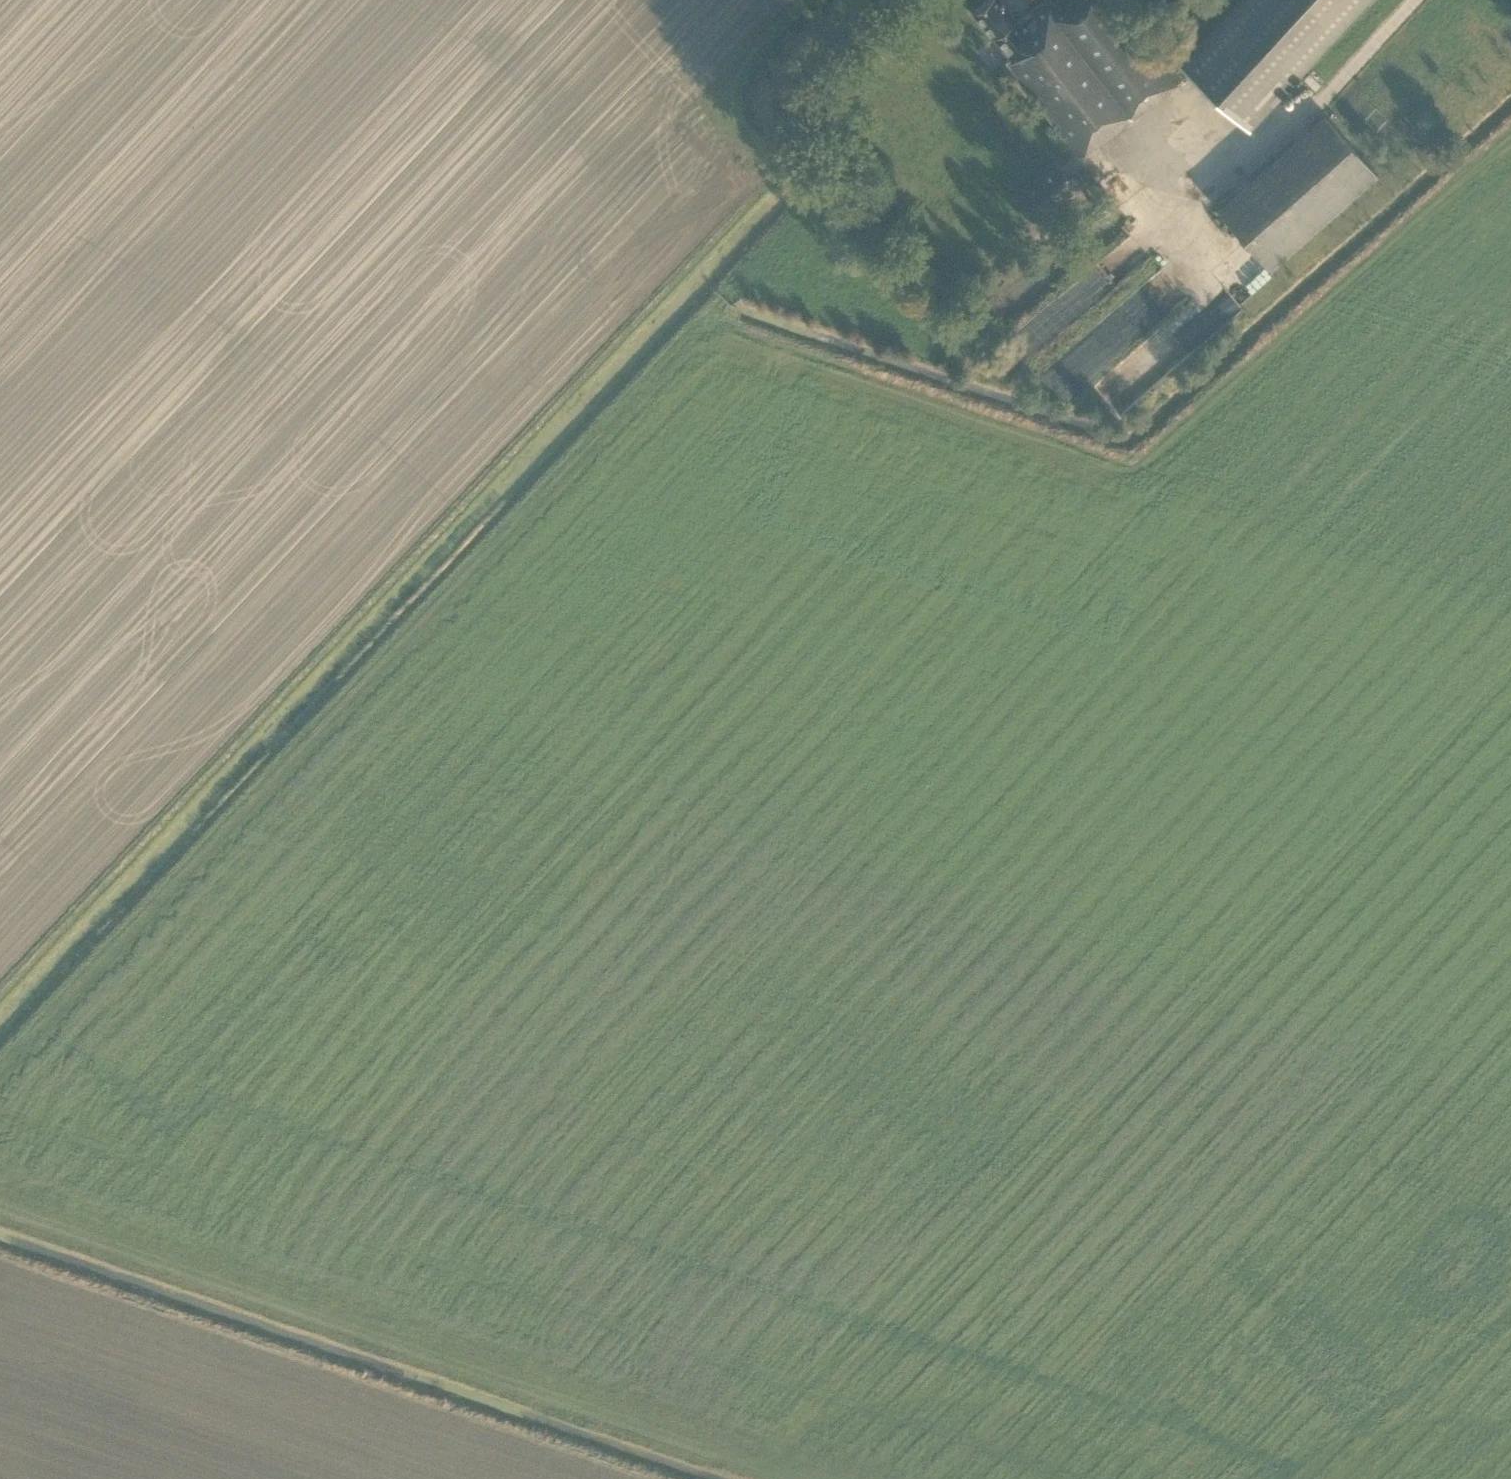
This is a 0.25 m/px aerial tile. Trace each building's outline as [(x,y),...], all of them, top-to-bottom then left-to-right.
[(1181,76),(1174,67),(1122,0),(1065,0),(1057,6),(1052,0),(1042,0),(1017,20),(1001,0),(984,0),(972,11),(1010,56),(1004,61),(1078,155),(1181,76)] [(1181,76),(1186,70),(1246,125),(1363,0),(1237,0),(1174,67),(1181,76)] [(1323,110),(1322,110),(1216,204),(1270,266),(1377,171),(1323,110)] [(1144,347),(1100,380),(1123,409),(1167,376),(1144,347)]
